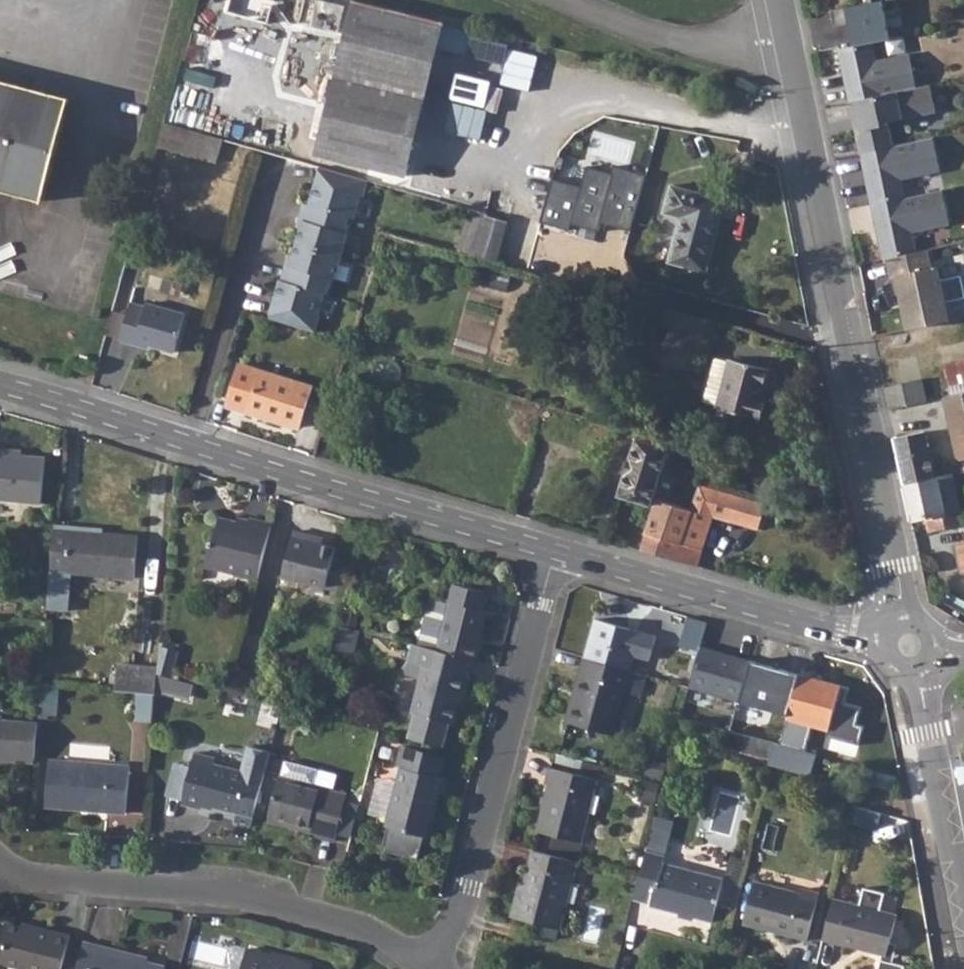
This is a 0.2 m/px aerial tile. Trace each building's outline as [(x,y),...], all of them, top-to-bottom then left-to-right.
[(359,0),(353,0),(317,150),(406,172),(424,97),(443,20),(359,0)] [(832,8),(835,25),(850,22),(854,45),(873,41),(891,38),(884,0),(875,0),(832,8)] [(854,45),(839,47),(843,68),(848,71),(851,84),(847,85),(850,101),(917,87),(910,53),(877,60),(873,41),(854,45)] [(41,198),(69,96),(0,79),(0,188),(41,198)] [(917,87),(850,101),(854,118),(858,117),(861,128),(856,129),(861,152),(894,145),(889,120),(936,110),(931,84),(917,87)] [(165,121),(159,144),(219,162),(226,138),(165,121)] [(894,145),(861,152),(864,167),(868,167),(871,179),(868,184),(872,204),(905,197),(901,178),(940,170),(933,136),(894,145)] [(315,180),(322,182),(326,166),(319,164),(315,180)] [(584,183),(555,177),(544,222),(574,229),(575,223),(603,230),(605,221),(636,228),(649,171),(617,164),(615,172),(588,166),(584,183)] [(281,304),(276,320),(315,332),(320,314),(319,314),(325,291),(327,292),(331,277),(334,278),(347,231),(344,230),(348,215),(354,217),(360,194),(364,196),(368,179),(326,166),(322,182),(315,180),(309,203),(303,202),(299,218),(302,219),(290,264),(286,263),(282,279),(281,279),(274,302),(281,304)] [(673,246),(669,260),(705,270),(722,210),(724,199),(671,184),(664,211),(681,216),(673,246)] [(905,197),(872,204),(875,220),(879,219),(882,232),(879,236),(883,258),(889,257),(917,251),(912,230),(949,222),(942,189),(905,197)] [(469,208),(457,251),(473,256),(486,212),(469,208)] [(909,328),(950,319),(946,301),(963,297),(963,282),(962,274),(941,278),(938,265),(932,267),(928,249),(917,251),(889,257),(893,276),(898,275),(909,328)] [(132,299),(121,339),(136,343),(137,340),(175,351),(185,312),(148,301),(147,304),(132,299)] [(270,318),(276,320),(281,304),(274,302),(270,318)] [(715,357),(711,369),(726,374),(729,361),(715,357)] [(718,405),(717,406),(718,406),(715,419),(718,424),(733,428),(739,425),(742,413),(760,418),(765,400),(761,398),(769,369),(730,359),(729,361),(726,374),(718,405)] [(947,364),(953,393),(963,391),(963,361),(947,364)] [(241,364),(228,405),(298,427),(310,386),(241,364)] [(711,369),(703,401),(718,405),(726,374),(711,369)] [(883,385),(888,408),(928,399),(923,376),(883,385)] [(943,395),(957,454),(961,457),(963,457),(963,391),(953,393),(943,395)] [(894,436),(911,518),(926,515),(960,507),(952,472),(935,476),(924,429),(894,436)] [(636,438),(619,495),(650,504),(667,447),(636,438)] [(39,506),(42,458),(0,455),(0,504),(39,506)] [(655,505),(641,551),(697,567),(711,516),(757,528),(764,502),(749,498),(727,492),(696,484),(689,508),(657,500),(655,505)] [(962,521),(960,507),(926,515),(928,523),(929,528),(962,521)] [(202,566),(257,579),(271,525),(247,519),(245,526),(218,519),(211,544),(208,543),(202,566)] [(52,529),(48,571),(133,577),(136,536),(52,529)] [(291,533),(279,577),(322,588),(333,549),(306,543),(307,537),(291,533)] [(449,605),(438,651),(468,658),(473,660),(485,612),(483,611),(487,595),(450,585),(445,605),(449,605)] [(346,607),(340,626),(353,629),(358,610),(346,607)] [(686,615),(679,646),(696,651),(698,645),(704,621),(686,615)] [(594,619),(584,657),(629,668),(633,653),(648,657),(654,635),(594,619)] [(353,629),(340,626),(334,649),(350,654),(356,630),(353,629)] [(398,640),(393,658),(404,661),(409,644),(398,640)] [(409,644),(404,661),(421,666),(409,713),(413,714),(407,736),(445,745),(454,704),(457,693),(463,694),(467,677),(463,676),(468,658),(438,651),(409,644)] [(686,686),(737,700),(749,660),(698,645),(696,651),(687,683),(686,686)] [(629,668),(584,657),(578,676),(581,676),(575,700),(572,700),(567,720),(610,732),(623,690),(629,668)] [(798,674),(749,660),(737,700),(787,714),(790,704),(798,674)] [(117,662),(114,690),(135,692),(155,694),(157,673),(157,666),(117,662)] [(798,674),(790,704),(847,721),(858,681),(801,665),(798,674)] [(234,668),(228,692),(246,697),(252,673),(234,668)] [(629,668),(623,690),(639,694),(646,673),(629,668)] [(135,692),(134,719),(152,720),(155,694),(135,692)] [(457,693),(454,704),(460,705),(463,694),(457,693)] [(33,760),(36,722),(0,719),(1,715),(0,715),(0,758),(33,760)] [(747,733),(742,748),(770,757),(774,741),(747,733)] [(191,759),(181,795),(179,803),(200,808),(202,803),(236,811),(234,820),(250,824),(269,751),(247,745),(240,770),(212,763),(213,757),(193,751),(191,759)] [(394,766),(399,768),(437,777),(442,758),(400,746),(394,766)] [(165,792),(181,795),(191,759),(174,756),(165,792)] [(48,758),(44,803),(80,806),(80,803),(105,804),(105,808),(125,811),(129,766),(48,758)] [(547,782),(536,828),(579,840),(595,777),(549,765),(544,782),(547,782)] [(896,774),(862,765),(858,780),(892,790),(896,774)] [(437,777),(399,768),(384,826),(424,836),(430,810),(434,811),(442,779),(437,777)] [(279,774),(268,814),(296,821),(294,827),(317,833),(316,835),(333,840),(345,791),(279,774)] [(855,806),(851,822),(876,829),(880,813),(855,806)] [(296,821),(268,814),(266,822),(293,830),(294,827),(296,821)] [(651,826),(644,851),(662,856),(668,830),(651,826)] [(575,860),(531,849),(523,885),(519,885),(511,917),(558,929),(575,860)] [(638,876),(633,893),(651,898),(649,904),(649,907),(709,923),(720,879),(660,864),(662,856),(644,851),(638,876)] [(753,882),(742,925),(806,942),(819,893),(802,889),(801,894),(753,882)] [(831,900),(821,942),(885,959),(895,917),(877,912),(882,896),(862,890),(857,907),(831,900)] [(633,893),(632,900),(649,904),(651,898),(633,893)] [(0,953),(0,961),(22,967),(27,965),(41,968),(59,968),(68,933),(33,924),(32,928),(4,921),(0,937),(0,942),(3,942),(0,953)] [(75,968),(161,968),(162,965),(146,960),(115,952),(116,947),(83,938),(75,968)] [(116,947),(115,952),(146,960),(147,955),(116,947)] [(242,948),(237,968),(307,968),(308,966),(293,961),(293,959),(278,955),(278,957),(242,948)]
